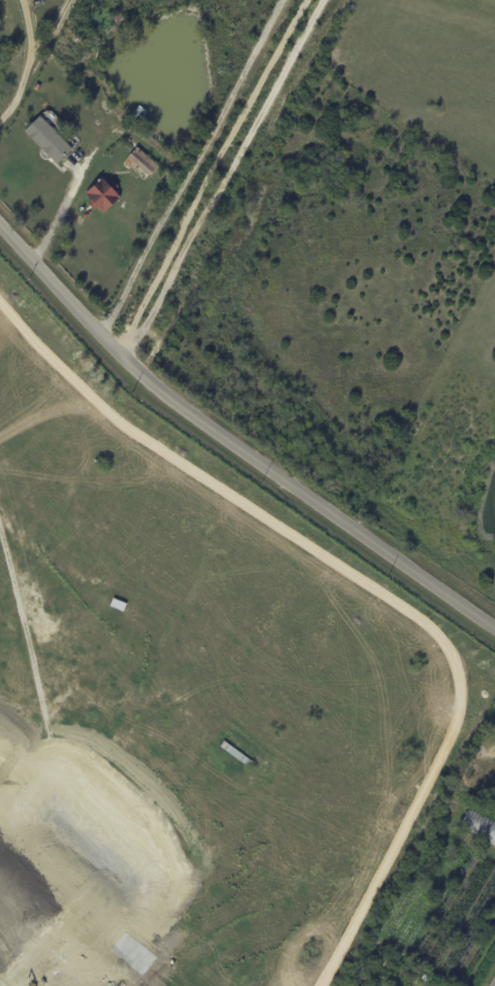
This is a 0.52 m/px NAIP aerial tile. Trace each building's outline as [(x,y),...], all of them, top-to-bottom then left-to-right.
[(114,20),(122,14),(127,23),(119,28),(114,20)] [(89,37),(93,32),(98,36),(94,40),(89,37)] [(72,84),(77,90),(74,92),(69,87),(72,84)] [(73,150),(57,166),(25,132),(41,117),(73,150)] [(145,154),(159,167),(145,182),(123,163),(137,148),(145,154)] [(164,172),(170,176),(167,182),(160,178),(164,172)] [(102,179),(108,185),(113,181),(119,188),(115,192),(121,199),(104,215),(98,208),(95,211),(87,203),(91,200),(85,195),(102,179)] [(154,209),(158,211),(153,219),(149,217),(154,209)] [(225,741),(254,762),(250,767),(222,746),(225,741)] [(471,802),(494,817),(494,840),(461,818),(471,802)] [(380,953),(392,962),(385,972),(373,963),(380,953)] [(426,974),(437,981),(434,985),(423,978),(426,974)]
